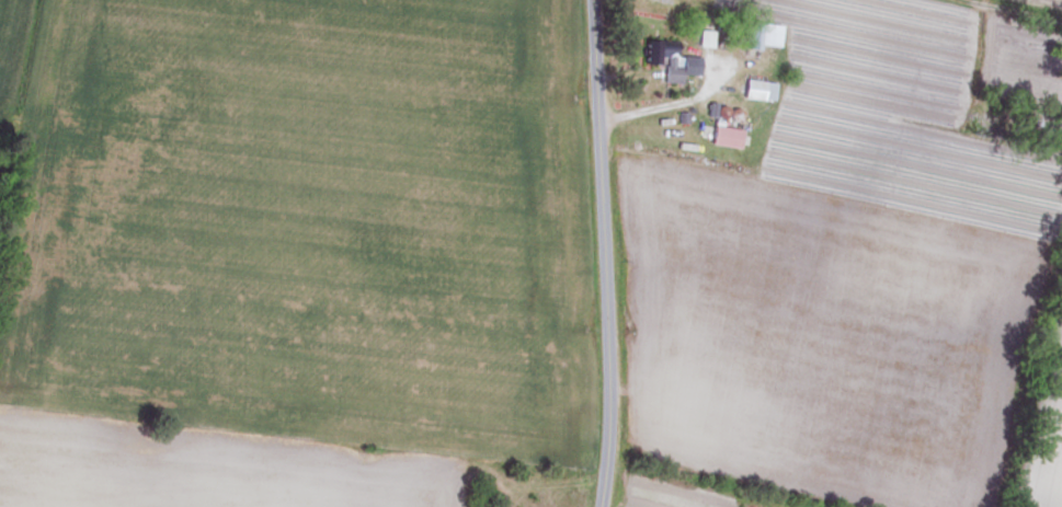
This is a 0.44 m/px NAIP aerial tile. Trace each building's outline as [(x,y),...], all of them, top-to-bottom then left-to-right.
[(777,48),(777,24),(737,22),(736,46),(777,48)] [(698,75),(699,57),(673,56),(674,41),(641,40),(640,64),(661,64),(660,83),(681,84),(681,74),(698,75)] [(773,81),(742,80),(741,99),(772,101),(773,81)] [(708,144),(737,148),(739,129),(710,126),(708,144)]
